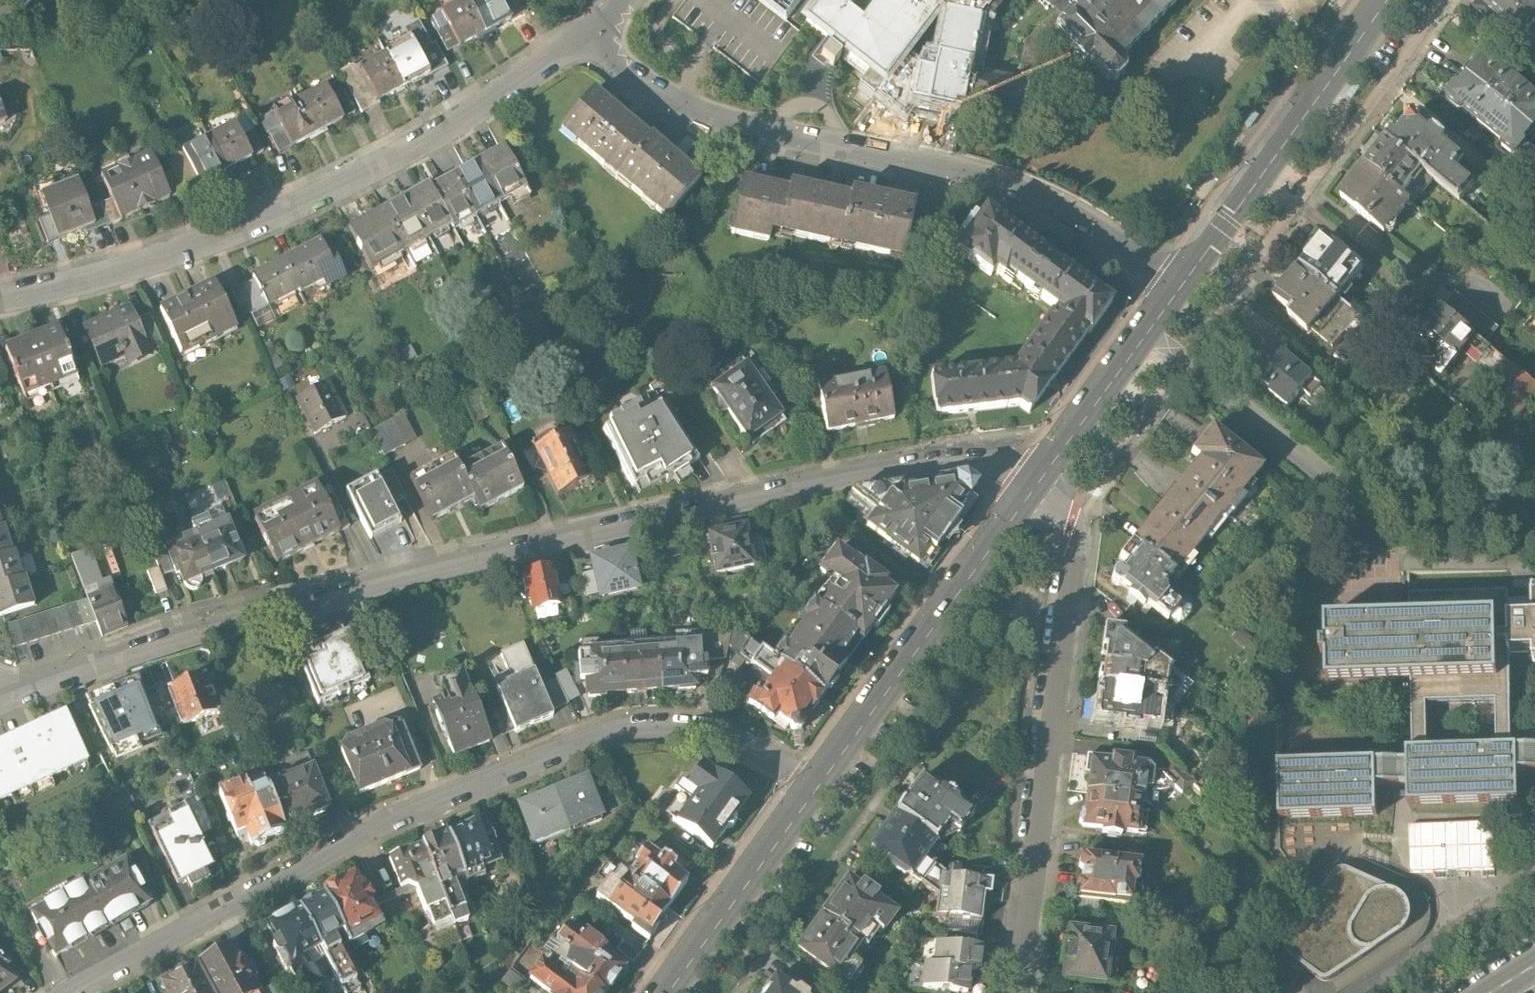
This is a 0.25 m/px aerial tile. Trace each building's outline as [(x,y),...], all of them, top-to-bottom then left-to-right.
[(182,3),(189,15),(201,9),(196,0),(187,0),(182,3)] [(498,23),(485,0),(467,0),(456,6),(462,17),(473,37),(498,23)] [(498,23),(523,9),(518,0),(485,0),(498,23)] [(523,9),(535,3),(534,0),(518,0),(523,9)] [(675,15),(690,27),(702,35),(707,40),(762,81),(782,54),(800,30),(759,0),(686,0),(675,15)] [(798,24),(818,38),(823,42),(828,46),(826,49),(820,56),(828,62),(833,67),(841,56),(866,75),(885,90),(910,58),(940,17),(942,19),(934,58),(936,58),(978,67),(979,63),(987,23),(982,19),(985,15),(992,20),(1007,0),(816,0),(798,24)] [(1044,2),(1063,20),(1072,12),(1067,8),(1075,0),(1043,0),(1044,2)] [(1504,0),(1485,0),(1505,15),(1512,6),(1504,0)] [(1512,6),(1534,24),(1534,0),(1504,0),(1512,6)] [(1058,50),(1063,45),(1042,26),(1051,17),(1046,11),(1032,26),(1058,50)] [(421,20),(426,28),(444,62),(446,66),(462,58),(449,35),(446,36),(434,14),(421,20)] [(449,24),(460,43),(473,37),(462,17),(449,24)] [(413,39),(402,44),(419,75),(444,62),(426,28),(411,36),(413,39)] [(1478,63),(1534,111),(1534,72),(1497,40),(1478,63)] [(823,68),(828,62),(820,56),(826,49),(828,46),(823,42),(811,59),(817,63),(823,68)] [(402,44),(375,58),(392,90),(419,75),(402,44)] [(373,100),(392,90),(375,58),(374,56),(370,58),(366,57),(354,64),(373,100)] [(885,90),(866,75),(859,84),(874,95),(876,93),(905,114),(912,103),(926,105),(957,112),(959,103),(929,96),(926,95),(931,76),(923,75),(924,69),(910,58),(885,90)] [(931,76),(926,95),(929,96),(959,103),(964,104),(966,95),(1023,107),(1031,75),(979,63),(978,67),(936,58),(935,64),(926,62),(924,69),(923,75),(931,76)] [(1534,140),(1534,111),(1478,63),(1458,85),(1530,146),(1534,140)] [(340,77),(314,91),(331,123),(358,109),(347,90),(340,77)] [(661,130),(605,83),(571,123),(627,170),(629,168),(661,130)] [(357,84),(347,90),(358,109),(368,104),(357,84)] [(1347,95),(1352,99),(1361,88),(1356,84),(1347,95)] [(306,137),(331,123),(314,91),(289,104),(306,137)] [(292,144),(306,137),(289,104),(274,112),(292,144)] [(1418,104),(1419,112),(1401,133),(1435,162),(1472,193),(1486,177),(1467,162),(1476,152),(1457,136),(1460,132),(1446,121),(1442,125),(1430,114),(1429,104),(1418,104)] [(249,114),(266,146),(277,140),(260,109),(249,114)] [(1244,124),(1249,128),(1258,117),(1253,113),(1244,124)] [(249,114),(223,128),(241,160),(266,146),(249,114)] [(215,174),(241,160),(223,128),(198,142),(215,174)] [(662,129),(661,130),(629,168),(679,210),(706,178),(712,172),(662,129)] [(1401,133),(1379,159),(1413,188),(1435,162),(1401,133)] [(517,140),(487,157),(508,194),(538,177),(517,140)] [(198,183),(215,174),(198,142),(185,149),(189,158),(185,160),(186,162),(196,180),(198,183)] [(125,192),(134,211),(183,187),(173,168),(164,148),(115,172),(125,192)] [(487,157),(466,169),(487,206),(508,194),(487,157)] [(1379,159),(1353,190),(1394,225),(1420,194),(1413,188),(1379,159)] [(186,162),(173,168),(183,187),(196,180),(186,162)] [(73,227),(98,217),(109,213),(104,199),(91,169),(67,179),(65,174),(49,180),(57,199),(61,197),(73,227)] [(464,219),(487,206),(466,169),(443,182),(462,215),(464,219)] [(797,181),(750,171),(738,224),(777,232),(779,221),(788,223),(797,181)] [(799,174),(797,181),(788,223),(848,236),(859,186),(799,174)] [(441,178),(417,192),(438,229),(462,215),(443,182),(441,178)] [(859,186),(848,236),(910,249),(922,194),(860,181),(859,186)] [(120,215),(134,211),(125,192),(112,196),(120,215)] [(416,241),(438,229),(417,192),(395,204),(416,241)] [(100,223),(120,215),(112,196),(104,199),(109,213),(98,217),(100,223)] [(383,260),(416,241),(395,204),(361,223),(383,260)] [(1018,265),(1038,280),(1059,250),(996,204),(967,243),(1001,268),(1005,264),(1014,270),(1018,265)] [(1334,232),(1309,261),(1346,293),(1371,263),(1334,232)] [(335,234),(298,252),(312,280),(313,282),(336,271),(338,278),(358,269),(349,244),(342,248),(335,234)] [(1123,296),(1059,250),(1038,280),(1069,302),(1099,325),(1101,326),(1123,296)] [(298,252),(268,267),(270,272),(282,296),(312,280),(298,252)] [(1369,313),(1346,293),(1309,261),(1283,290),(1303,307),(1300,310),(1319,326),(1321,323),(1344,343),(1369,313)] [(257,308),(282,296),(270,272),(245,284),(257,308)] [(227,275),(173,300),(175,304),(184,324),(193,343),(247,319),(227,275)] [(1442,290),(1452,298),(1488,328),(1497,336),(1510,320),(1468,285),(1464,289),(1452,279),(1442,290)] [(145,298),(98,319),(115,357),(138,347),(142,356),(167,345),(166,343),(151,311),(145,298)] [(1454,369),(1480,338),(1488,328),(1452,298),(1418,339),(1454,369)] [(1040,406),(1099,325),(1069,302),(1027,361),(1031,400),(1040,406)] [(175,304),(164,309),(173,329),(184,324),(175,304)] [(163,306),(151,311),(166,343),(177,338),(173,329),(164,309),(163,306)] [(71,322),(45,332),(64,381),(90,371),(71,322)] [(1497,336),(1488,328),(1480,338),(1495,350),(1488,358),(1505,373),(1520,355),(1497,336)] [(38,391),(64,381),(45,332),(19,342),(38,391)] [(1299,344),(1285,333),(1260,363),(1283,382),(1280,385),(1298,400),(1313,383),(1324,371),(1296,348),(1299,344)] [(431,350),(424,337),(411,344),(417,357),(431,350)] [(754,357),(721,381),(756,431),(790,407),(754,357)] [(1503,385),(1531,410),(1534,405),(1534,369),(1525,360),(1503,385)] [(947,409),(1031,400),(1027,361),(942,370),(947,409)] [(895,367),(831,380),(835,399),(840,425),(904,412),(895,367)] [(430,380),(425,369),(412,375),(418,386),(430,380)] [(1345,389),(1324,371),(1313,383),(1323,392),(1318,397),(1330,407),(1345,389)] [(343,373),(310,390),(327,424),(360,407),(343,373)] [(826,401),(835,399),(831,380),(823,382),(826,401)] [(625,409),(600,422),(640,496),(708,459),(674,396),(631,419),(625,409)] [(418,406),(385,423),(398,447),(431,430),(418,406)] [(1211,451),(1189,478),(1231,512),(1272,461),(1223,421),(1203,444),(1211,451)] [(585,428),(550,445),(571,488),(606,470),(585,428)] [(515,443),(473,465),(486,491),(493,504),(535,482),(515,443)] [(467,452),(425,474),(445,512),(486,491),(473,465),(467,452)] [(395,468),(409,495),(419,490),(405,462),(395,468)] [(967,510),(963,507),(985,478),(972,468),(961,469),(962,475),(910,485),(900,486),(876,518),(929,559),(967,510)] [(391,469),(359,485),(383,531),(415,515),(391,469)] [(876,518),(900,486),(910,485),(909,477),(859,484),(859,491),(856,494),(875,510),(871,516),(876,518)] [(1231,512),(1189,478),(1142,536),(1151,544),(1183,569),(1231,512)] [(344,480),(333,486),(352,524),(364,518),(344,480)] [(330,481),(268,514),(290,556),(352,524),(333,486),(330,481)] [(16,521),(8,494),(6,495),(0,496),(0,525),(16,521)] [(244,512),(226,520),(222,509),(207,515),(211,526),(227,564),(260,551),(244,512)] [(755,519),(716,527),(716,530),(720,548),(724,566),(775,556),(769,532),(758,534),(755,519)] [(27,547),(19,520),(16,521),(0,525),(0,555),(27,547)] [(198,577),(227,564),(211,526),(198,531),(201,538),(182,546),(189,563),(191,562),(198,577)] [(708,550),(720,548),(716,530),(704,532),(708,550)] [(86,551),(102,594),(113,590),(109,578),(133,569),(121,538),(86,551)] [(174,568),(185,564),(177,542),(166,546),(171,561),(174,568)] [(1172,582),(1183,569),(1151,544),(1132,566),(1130,565),(1125,565),(1121,571),(1121,576),(1127,580),(1132,580),(1133,578),(1178,615),(1189,601),(1174,589),(1177,586),(1172,582)] [(4,582),(38,572),(30,546),(27,547),(0,555),(0,580),(1,583),(4,582)] [(905,592),(844,546),(828,568),(847,581),(828,606),(870,638),(905,592)] [(633,549),(590,558),(593,572),(599,596),(600,603),(643,594),(633,549)] [(180,583),(174,568),(171,561),(160,565),(169,587),(180,583)] [(525,575),(534,614),(563,607),(558,585),(554,569),(525,575)] [(40,571),(38,572),(4,582),(12,610),(48,599),(40,571)] [(599,596),(593,572),(582,574),(587,599),(599,596)] [(558,585),(563,607),(574,605),(569,583),(558,585)] [(1510,625),(1511,651),(1534,651),(1534,661),(1534,583),(1532,583),(1533,614),(1521,614),(1510,614),(1510,625)] [(113,590),(102,594),(110,615),(115,629),(140,620),(127,585),(113,590)] [(1411,612),(1495,609),(1496,625),(1510,625),(1510,614),(1509,590),(1410,593),(1411,612)] [(102,594),(18,620),(25,642),(110,615),(102,594)] [(829,692),(870,638),(828,606),(823,602),(782,656),(829,692)] [(1497,677),(1496,625),(1495,609),(1411,612),(1400,612),(1325,614),(1327,682),(1412,679),(1497,677)] [(1115,622),(1110,659),(1151,665),(1160,653),(1132,631),(1133,624),(1115,622)] [(1413,716),(1414,747),(1431,747),(1430,704),(1497,702),(1498,744),(1514,743),(1512,677),(1511,651),(1510,625),(1496,625),(1497,677),(1412,679),(1413,716)] [(802,727),(804,727),(807,726),(809,724),(810,722),(815,725),(823,714),(816,709),(829,692),(782,656),(742,627),(742,631),(738,644),(782,677),(780,680),(766,687),(756,699),(779,717),(785,708),(798,718),(797,720),(797,722),(798,724),(800,725),(802,727)] [(708,632),(708,638),(709,656),(735,656),(738,644),(742,631),(708,632)] [(370,683),(348,632),(302,651),(306,659),(299,662),(317,705),(338,696),(338,698),(349,694),(348,692),(370,683)] [(708,638),(671,641),(674,686),(711,683),(709,656),(708,638)] [(527,725),(528,727),(565,710),(563,706),(552,681),(534,641),(512,651),(521,670),(505,676),(517,701),(527,725)] [(671,641),(633,643),(636,688),(674,686),(671,641)] [(598,691),(636,688),(633,643),(595,646),(598,691)] [(1163,649),(1160,653),(1151,665),(1110,659),(1108,678),(1112,678),(1164,685),(1173,686),(1187,700),(1203,681),(1163,649)] [(457,694),(445,699),(467,750),(502,735),(472,665),(448,675),(457,694)] [(220,671),(184,685),(197,720),(234,707),(220,671)] [(568,674),(552,681),(563,706),(579,699),(568,674)] [(1152,719),(1149,736),(1166,738),(1168,722),(1165,722),(1168,699),(1162,698),(1164,685),(1112,678),(1108,713),(1152,719)] [(111,691),(94,698),(120,758),(144,747),(142,742),(165,733),(142,679),(124,686),(127,691),(114,697),(111,691)] [(515,730),(527,725),(517,701),(505,707),(515,730)] [(80,707),(22,734),(44,780),(102,753),(80,707)] [(418,718),(404,723),(422,768),(436,762),(418,718)] [(422,768),(404,723),(396,722),(358,737),(356,743),(352,744),(370,789),(422,768)] [(44,780),(22,734),(0,744),(0,800),(44,780)] [(1514,743),(1515,768),(1534,767),(1534,742),(1519,743),(1514,743)] [(1414,747),(1404,748),(1405,760),(1405,784),(1406,804),(1487,802),(1518,802),(1515,768),(1514,743),(1498,744),(1431,747),(1414,747)] [(1101,751),(1097,787),(1161,795),(1164,766),(1159,761),(1156,760),(1156,757),(1101,751)] [(1185,759),(1175,768),(1193,788),(1203,779),(1185,759)] [(1384,760),(1372,761),(1373,785),(1398,784),(1401,784),(1405,784),(1405,760),(1384,760)] [(1372,761),(1278,764),(1279,782),(1279,820),(1374,817),(1373,785),(1372,761)] [(326,763),(278,783),(296,826),(344,806),(326,763)] [(698,794),(678,822),(712,847),(747,799),(702,766),(688,786),(698,794)] [(929,768),(903,807),(949,838),(960,821),(969,827),(984,806),(929,768)] [(274,773),(231,791),(249,833),(253,831),(258,829),(263,840),(296,826),(278,783),(274,773)] [(588,780),(554,793),(568,831),(603,818),(588,780)] [(1157,829),(1161,795),(1097,787),(1093,822),(1157,829)] [(534,844),(568,831),(554,793),(519,806),(534,844)] [(903,807),(880,839),(925,872),(949,838),(903,807)] [(179,832),(163,840),(185,885),(230,863),(203,808),(174,822),(179,832)] [(482,822),(448,836),(465,877),(498,864),(497,860),(491,845),(482,822)] [(448,836),(422,846),(451,920),(454,928),(468,922),(452,882),(465,877),(448,836)] [(503,840),(491,845),(497,860),(509,856),(503,840)] [(422,846),(386,860),(398,890),(407,887),(410,894),(415,892),(423,912),(425,911),(432,927),(451,920),(422,846)] [(630,860),(619,876),(667,908),(684,883),(670,873),(675,866),(663,857),(660,861),(645,850),(635,864),(630,860)] [(1150,858),(1093,851),(1088,891),(1139,897),(1142,878),(1147,879),(1150,858)] [(141,857),(45,910),(57,930),(69,953),(155,906),(165,900),(141,857)] [(645,939),(667,908),(619,876),(605,865),(596,878),(605,884),(595,898),(634,925),(631,930),(645,939)] [(829,905),(871,936),(882,921),(896,931),(914,906),(857,866),(829,905)] [(1285,943),(1284,948),(1285,954),(1323,984),(1330,983),(1406,932),(1413,923),(1412,911),(1408,902),(1399,893),(1345,868),(1337,870),(1328,882),(1308,910),(1285,943)] [(950,870),(945,913),(990,918),(993,889),(1000,889),(1001,875),(950,870)] [(357,878),(325,894),(346,933),(352,945),(371,935),(366,927),(379,920),(357,878)] [(325,894),(300,908),(321,948),(343,987),(357,980),(335,938),(346,933),(325,894)] [(871,936),(829,905),(801,945),(860,986),(875,965),(858,954),(871,936)] [(8,937),(24,924),(11,908),(0,916),(0,927),(8,937)] [(300,908),(266,926),(276,944),(273,946),(285,970),(291,967),(305,992),(320,985),(305,956),(321,948),(300,908)] [(616,951),(632,964),(645,947),(612,921),(604,930),(621,944),(616,951)] [(1123,929),(1080,923),(1072,973),(1115,979),(1123,929)] [(574,971),(605,992),(608,992),(625,969),(610,959),(613,955),(587,937),(585,940),(567,927),(556,942),(564,948),(556,959),(574,971)] [(992,964),(994,941),(947,937),(945,959),(984,963),(992,964)] [(2,992),(10,992),(29,979),(18,966),(22,963),(11,947),(8,949),(0,938),(0,990),(2,992)] [(197,964),(213,992),(259,992),(232,945),(197,964)] [(982,986),(984,963),(945,959),(934,958),(932,981),(982,986)] [(161,984),(165,992),(213,992),(197,964),(161,984)] [(574,971),(565,984),(538,965),(528,978),(548,992),(605,992),(574,971)] [(768,992),(813,992),(783,972),(768,992)]
